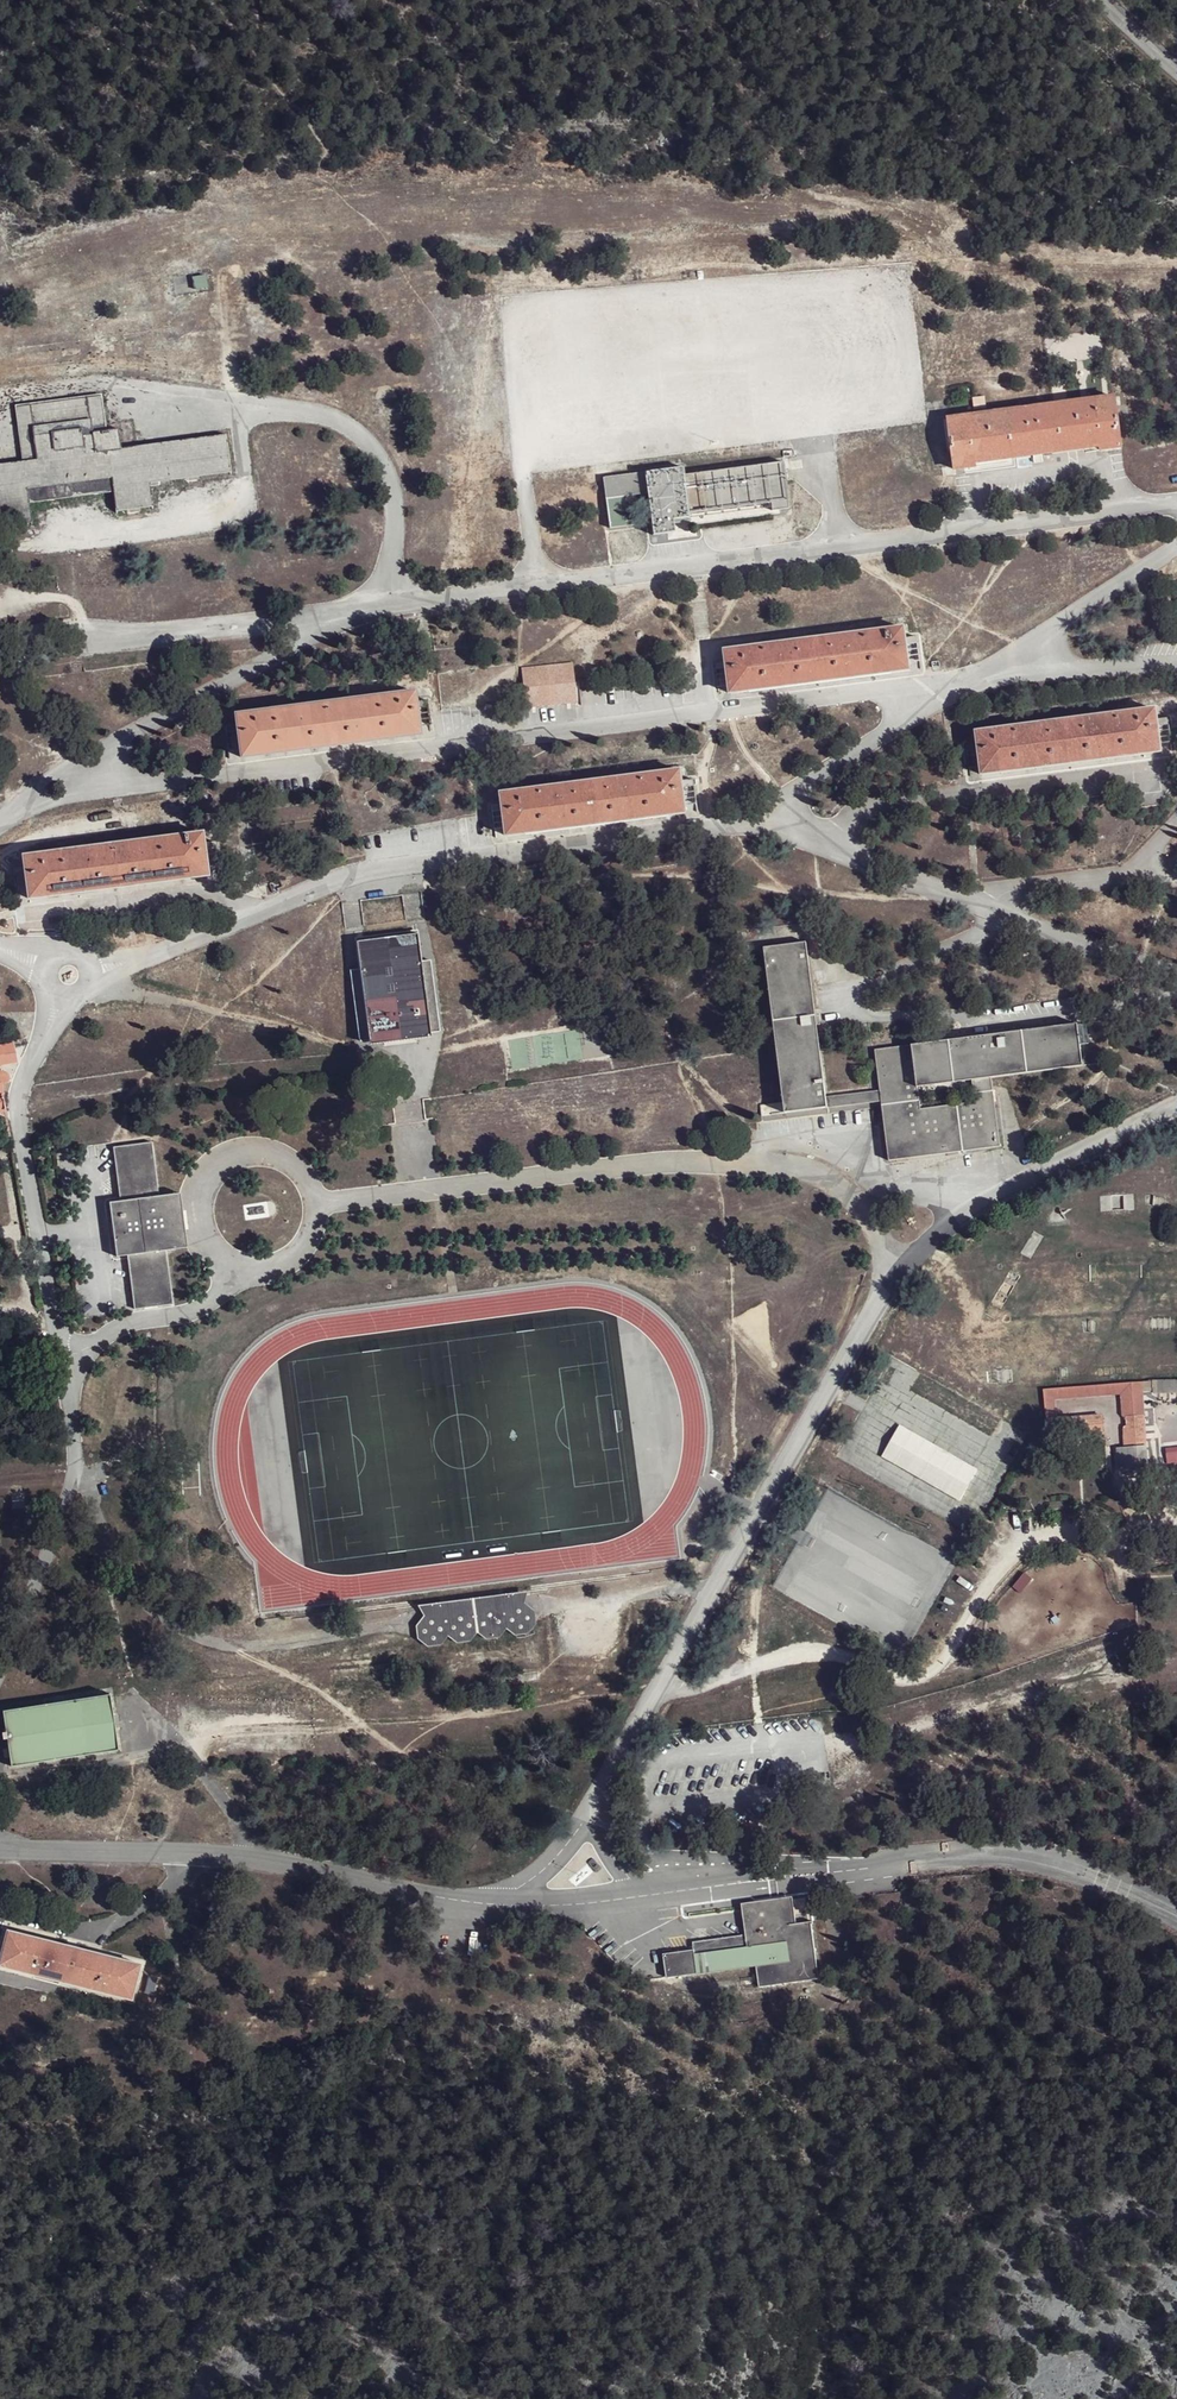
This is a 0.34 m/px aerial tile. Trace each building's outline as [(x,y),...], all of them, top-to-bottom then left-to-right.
[(1129,441),(1121,391),(949,416),(954,466),(988,462),(987,451),(1084,437),(1084,448),(1129,441)] [(223,425),(123,440),(120,423),(108,425),(104,394),(18,408),(23,459),(0,462),(0,524),(34,518),(32,499),(111,489),(115,506),(164,501),(161,477),(230,468),(223,425)] [(767,513),(759,470),(605,489),(610,533),(651,529),(655,544),(688,540),(685,523),(767,513)] [(763,645),(720,653),(727,706),(888,678),(880,626),(848,629),(850,645),(767,659),(763,645)] [(524,709),(576,705),(573,663),(521,667),(524,709)] [(288,699),(243,705),(248,756),(421,735),(414,684),(377,691),(377,702),(290,710),(288,699)] [(1152,765),(1146,710),(1115,715),(1117,725),(1005,738),(1006,730),(968,734),(973,787),(1152,765)] [(544,789),(504,794),(510,844),(683,819),(676,769),(642,776),(643,784),(544,798),(544,789)] [(62,847),(26,851),(33,902),(209,882),(202,828),(172,833),(175,844),(63,855),(62,847)] [(397,935),(330,945),(337,1049),(408,1038),(397,935)] [(1056,1073),(1050,1026),(861,1048),(862,1078),(821,1083),(803,941),(754,945),(765,1090),(746,1091),(747,1111),(863,1100),(870,1154),(989,1141),(984,1079),(1056,1073)] [(436,1018),(433,975),(426,976),(428,1018),(436,1018)] [(8,1068),(5,1043),(0,1044),(0,1070),(8,1068)] [(128,1140),(85,1146),(91,1196),(82,1197),(89,1253),(99,1254),(104,1301),(148,1294),(142,1247),(153,1246),(146,1188),(132,1188),(128,1140)] [(1055,1394),(1066,1457),(1118,1446),(1115,1420),(1087,1426),(1085,1404),(1130,1397),(1140,1458),(1132,1460),(1137,1489),(1176,1482),(1176,1457),(1176,1455),(1170,1457),(1159,1394),(1176,1392),(1176,1371),(1055,1394)] [(538,1591),(423,1606),(427,1645),(541,1628),(538,1591)] [(110,1695),(7,1712),(15,1758),(116,1740),(110,1695)] [(750,1990),(819,1976),(809,1915),(797,1921),(792,1901),(743,1911),(750,1934),(697,1944),(700,1953),(665,1960),(670,1981),(744,1966),(750,1990)] [(0,1908),(0,1942),(81,1967),(90,1936),(0,1908)]
